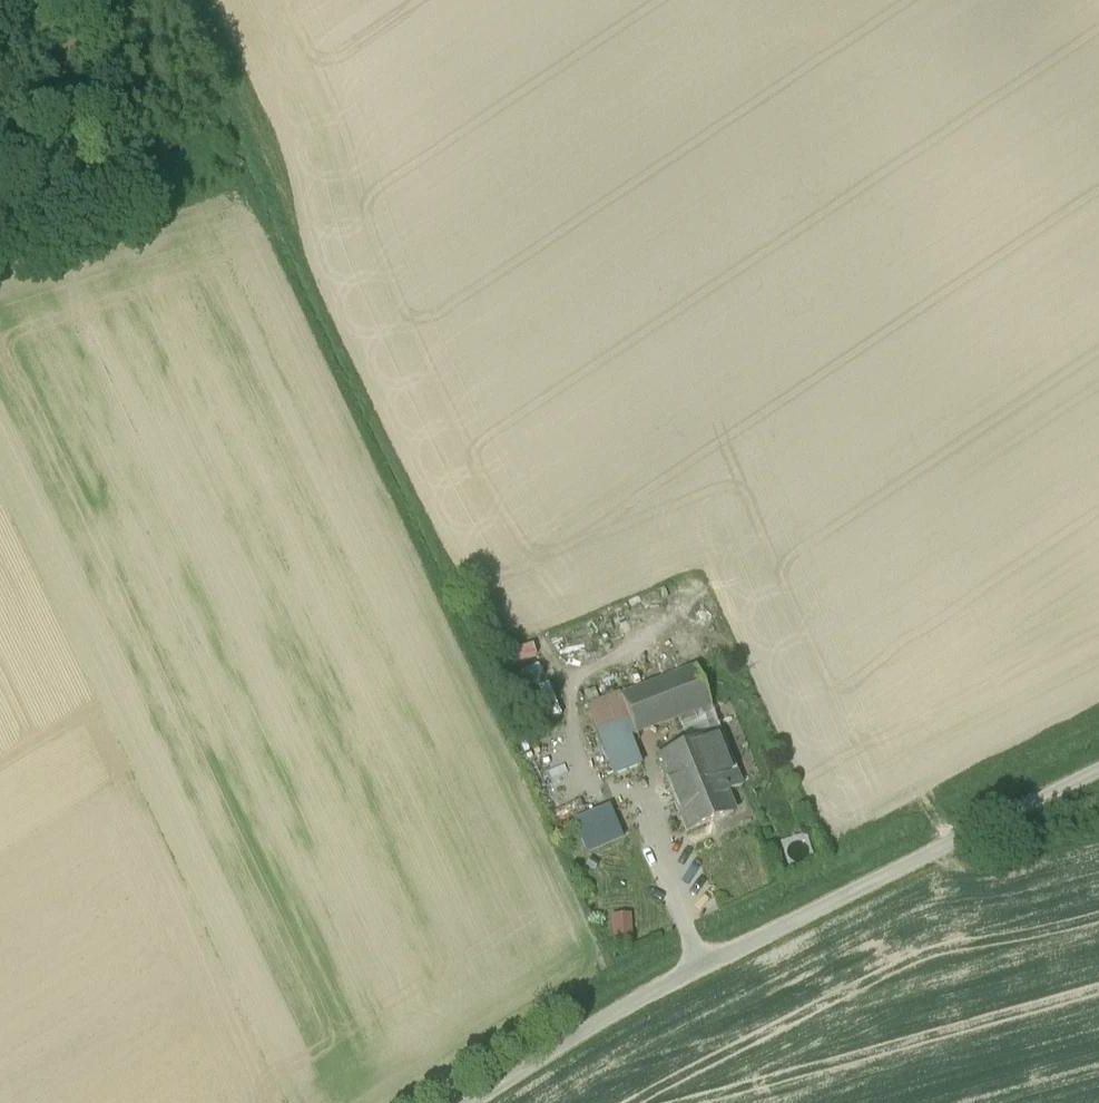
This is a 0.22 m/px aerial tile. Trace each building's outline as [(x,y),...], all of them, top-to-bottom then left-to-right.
[(695,668),(621,697),(630,721),(635,735),(677,719),(710,707),(695,668)] [(621,697),(587,709),(597,733),(630,721),(621,697)] [(710,707),(677,719),(688,747),(721,733),(711,707),(710,707)] [(630,721),(597,733),(614,777),(640,767),(628,738),(635,735),(630,721)] [(688,747),(657,759),(671,791),(716,773),(725,793),(742,786),(721,733),(688,747)] [(716,773),(671,791),(688,832),(733,814),(725,793),(716,773)] [(574,819),(588,854),(626,839),(612,804),(574,819)] [(632,913),(611,913),(612,940),(633,939),(632,913)]
